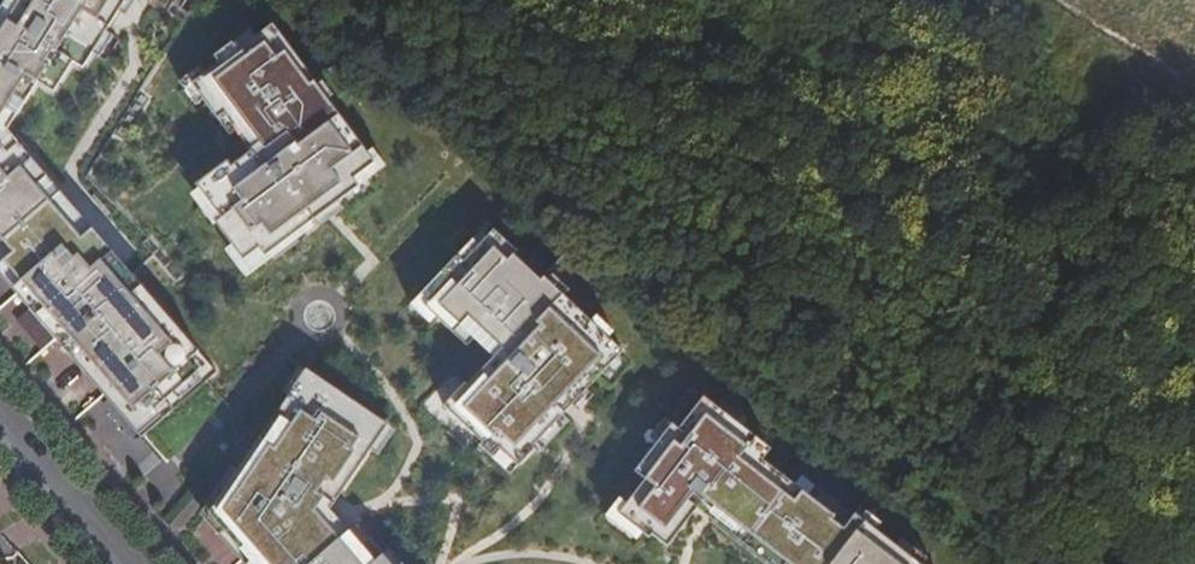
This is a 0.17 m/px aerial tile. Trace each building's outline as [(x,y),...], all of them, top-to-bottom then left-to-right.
[(0,19),(0,266),(149,429),(228,368),(29,145),(124,0),(12,0),(0,19)] [(218,64),(189,82),(217,115),(224,110),(250,148),(229,162),(225,157),(192,179),(216,215),(211,219),(237,259),(254,248),(259,256),(314,219),(310,214),(335,196),(339,202),(372,182),(365,175),(376,167),(315,84),(311,86),(291,56),(296,53),(275,28),(238,51),(232,42),(214,55),(218,64)] [(423,289),(405,308),(425,326),(431,320),(448,335),(455,328),(489,359),(462,387),(460,385),(438,408),(478,443),(475,446),(488,457),(496,448),(516,466),(532,448),(530,446),(621,355),(541,284),(538,286),(511,261),(514,257),(485,230),(437,277),(441,280),(429,294),(423,289)] [(296,370),(191,518),(233,563),(369,563),(325,512),(379,429),(296,370)] [(612,519),(643,543),(646,539),(661,551),(699,504),(744,539),(742,543),(764,560),(760,563),(905,563),(848,520),(840,531),(756,467),(764,456),(730,430),(726,435),(709,422),(713,417),(697,405),(672,436),(665,431),(628,478),(638,486),(612,519)]
